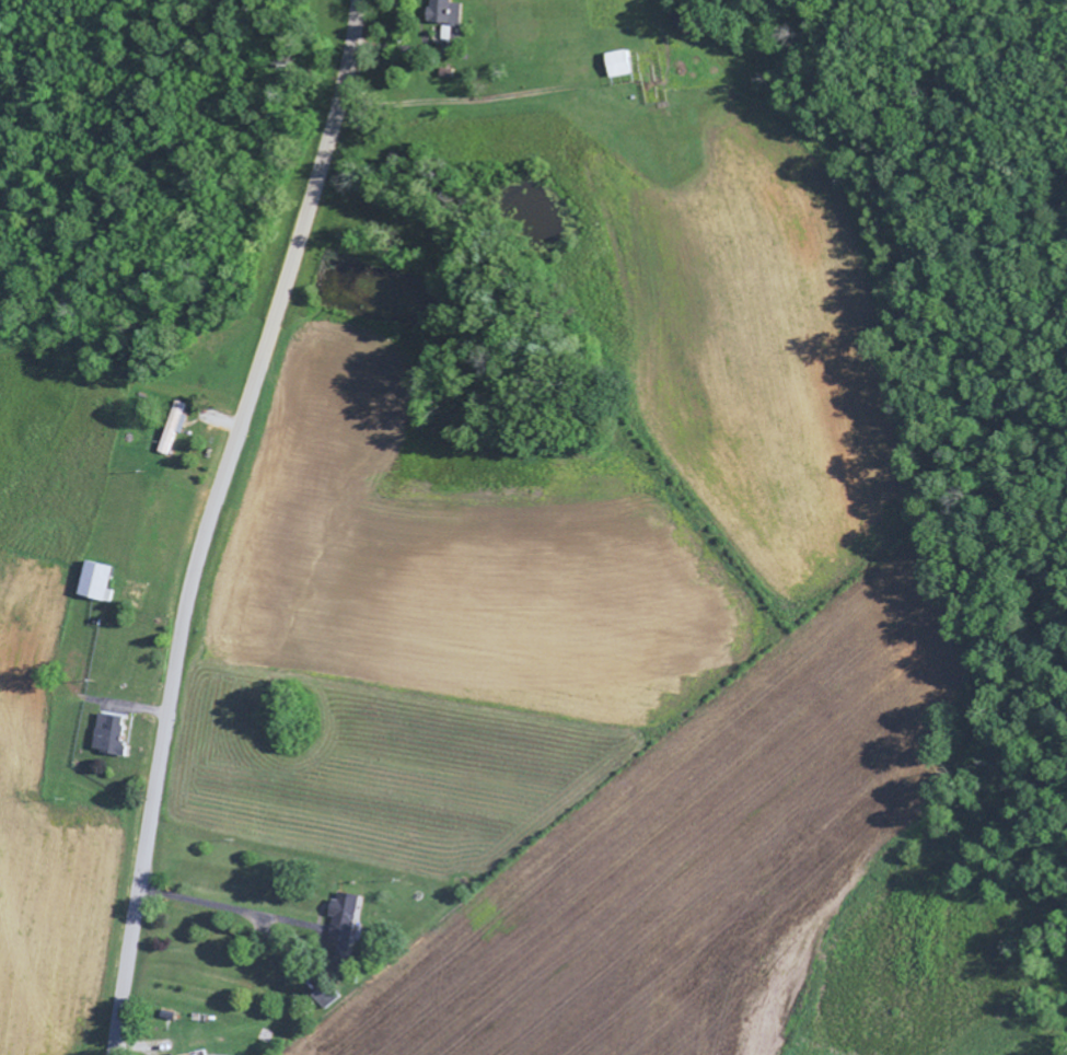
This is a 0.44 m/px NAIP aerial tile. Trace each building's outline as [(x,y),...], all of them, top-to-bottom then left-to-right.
[(428,21),(448,21),(448,24),(460,24),(461,2),(451,1),(451,0),(429,0),(428,21)] [(162,452),(173,454),(177,432),(184,434),(188,415),(186,415),(188,403),(173,400),(162,452)] [(76,593),(113,603),(116,590),(107,588),(113,566),(85,559),(76,593)] [(125,754),(126,741),(122,741),(124,715),(98,713),(94,751),(125,754)] [(327,952),(348,956),(351,936),(362,938),(369,898),(335,891),(331,914),(334,915),(327,952)] [(340,996),(327,981),(312,995),(325,1010),(340,996)]
